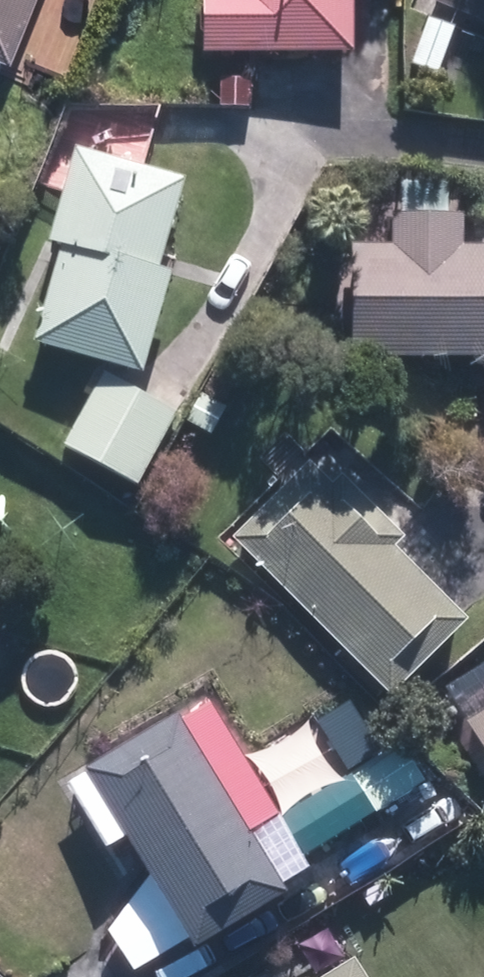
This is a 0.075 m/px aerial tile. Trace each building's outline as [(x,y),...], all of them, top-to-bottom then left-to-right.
[(31,0),(0,0),(0,58),(7,61),(31,0)] [(352,0),(202,0),(201,56),(351,57),(352,0)] [(428,3),(483,25),(483,0),(429,0),(428,3)] [(436,77),(455,30),(430,20),(411,67),(436,77)] [(248,108),(248,80),(221,80),(221,108),(248,108)] [(183,181),(76,149),(48,242),(57,245),(27,342),(143,377),(173,277),(156,272),(183,181)] [(351,246),(350,357),(483,358),(483,247),(463,247),(463,218),(391,217),(391,246),(351,246)] [(175,414),(102,372),(60,446),(133,487),(175,414)] [(309,463),(232,537),(389,697),(465,623),(394,549),(403,541),(339,476),(331,485),(309,463)] [(452,702),(483,755),(483,683),(452,702)] [(178,716),(85,769),(191,951),(283,897),(247,835),(279,816),(213,702),(180,721),(178,716)] [(375,814),(423,785),(399,745),(350,773),(375,814)] [(354,959),(324,976),(365,976),(354,959)]
